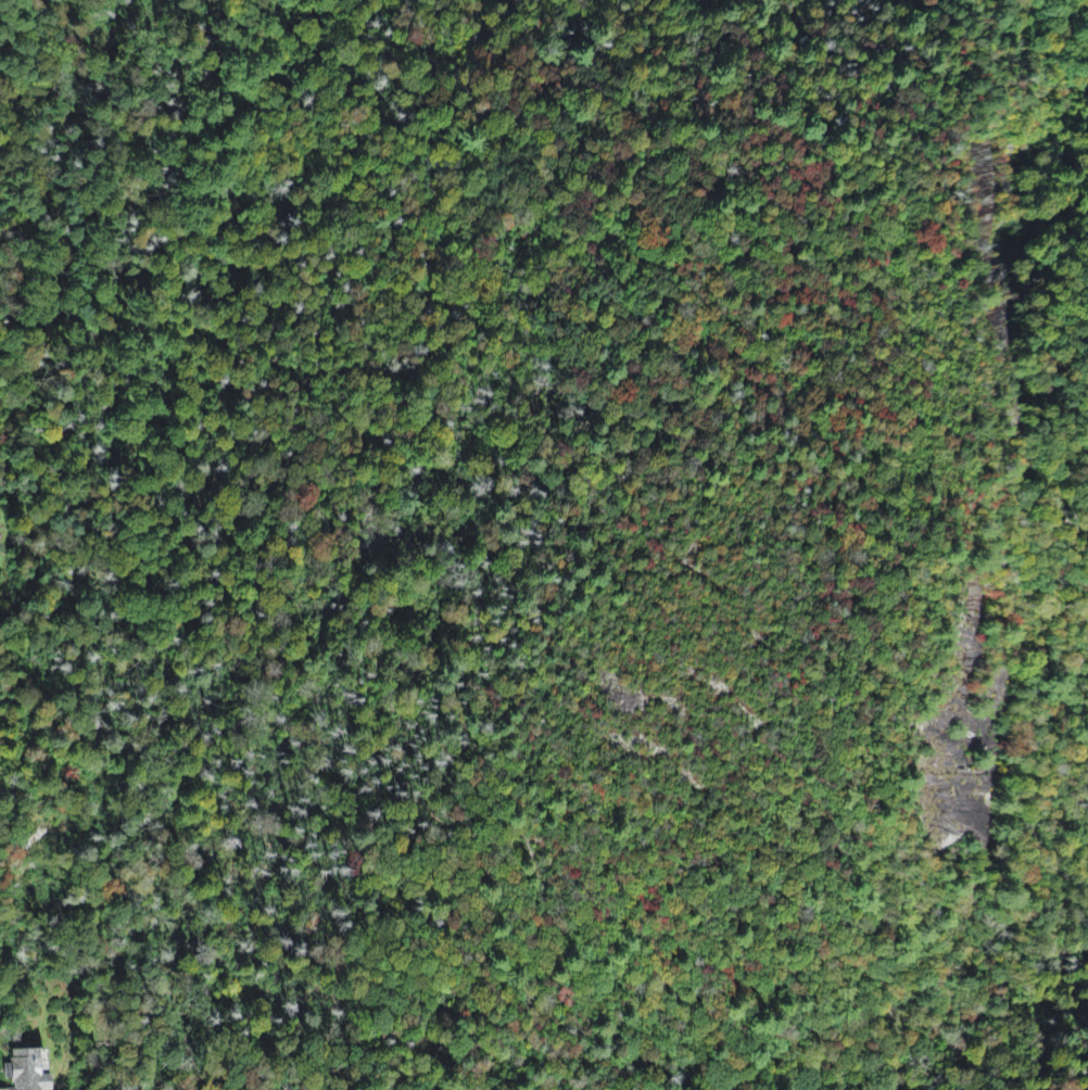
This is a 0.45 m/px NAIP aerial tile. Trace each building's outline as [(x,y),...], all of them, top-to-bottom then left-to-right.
[(56,1079),(42,1079),(41,1053),(12,1053),(12,1066),(5,1066),(5,1082),(13,1082),(13,1089),(56,1089),(56,1079)]
